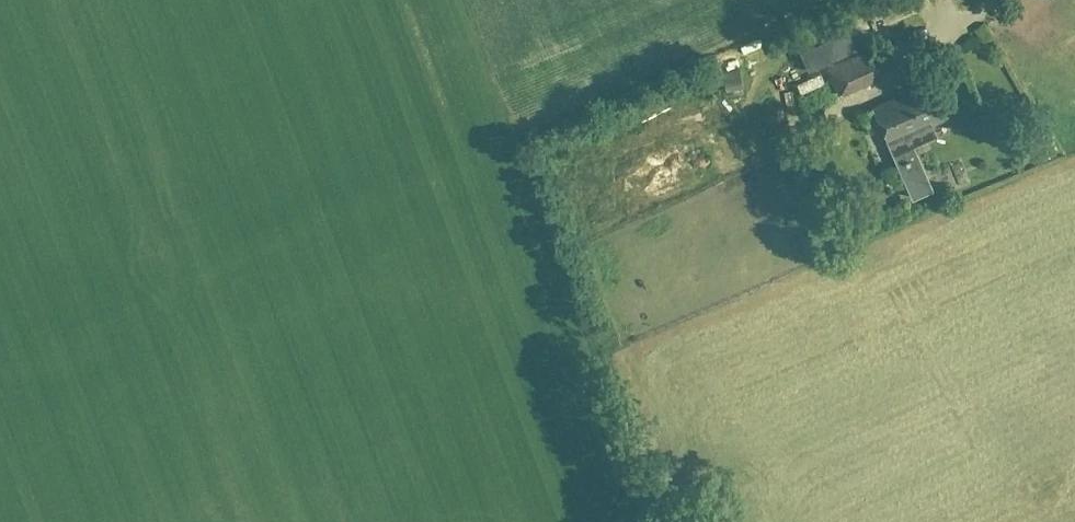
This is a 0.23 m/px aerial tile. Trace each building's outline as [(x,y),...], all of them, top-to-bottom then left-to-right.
[(874,49),(826,70),(837,95),(884,74),(874,49)] [(743,87),(739,70),(723,74),(726,92),(743,87)] [(897,97),(873,107),(889,144),(905,137),(909,147),(935,136),(931,125),(941,121),(925,84),(906,93),(908,96),(898,100),(897,97)] [(932,190),(918,158),(911,161),(910,159),(903,162),(904,163),(898,166),(912,199),(932,190)] [(822,192),(831,187),(822,169),(812,174),(822,192)]
